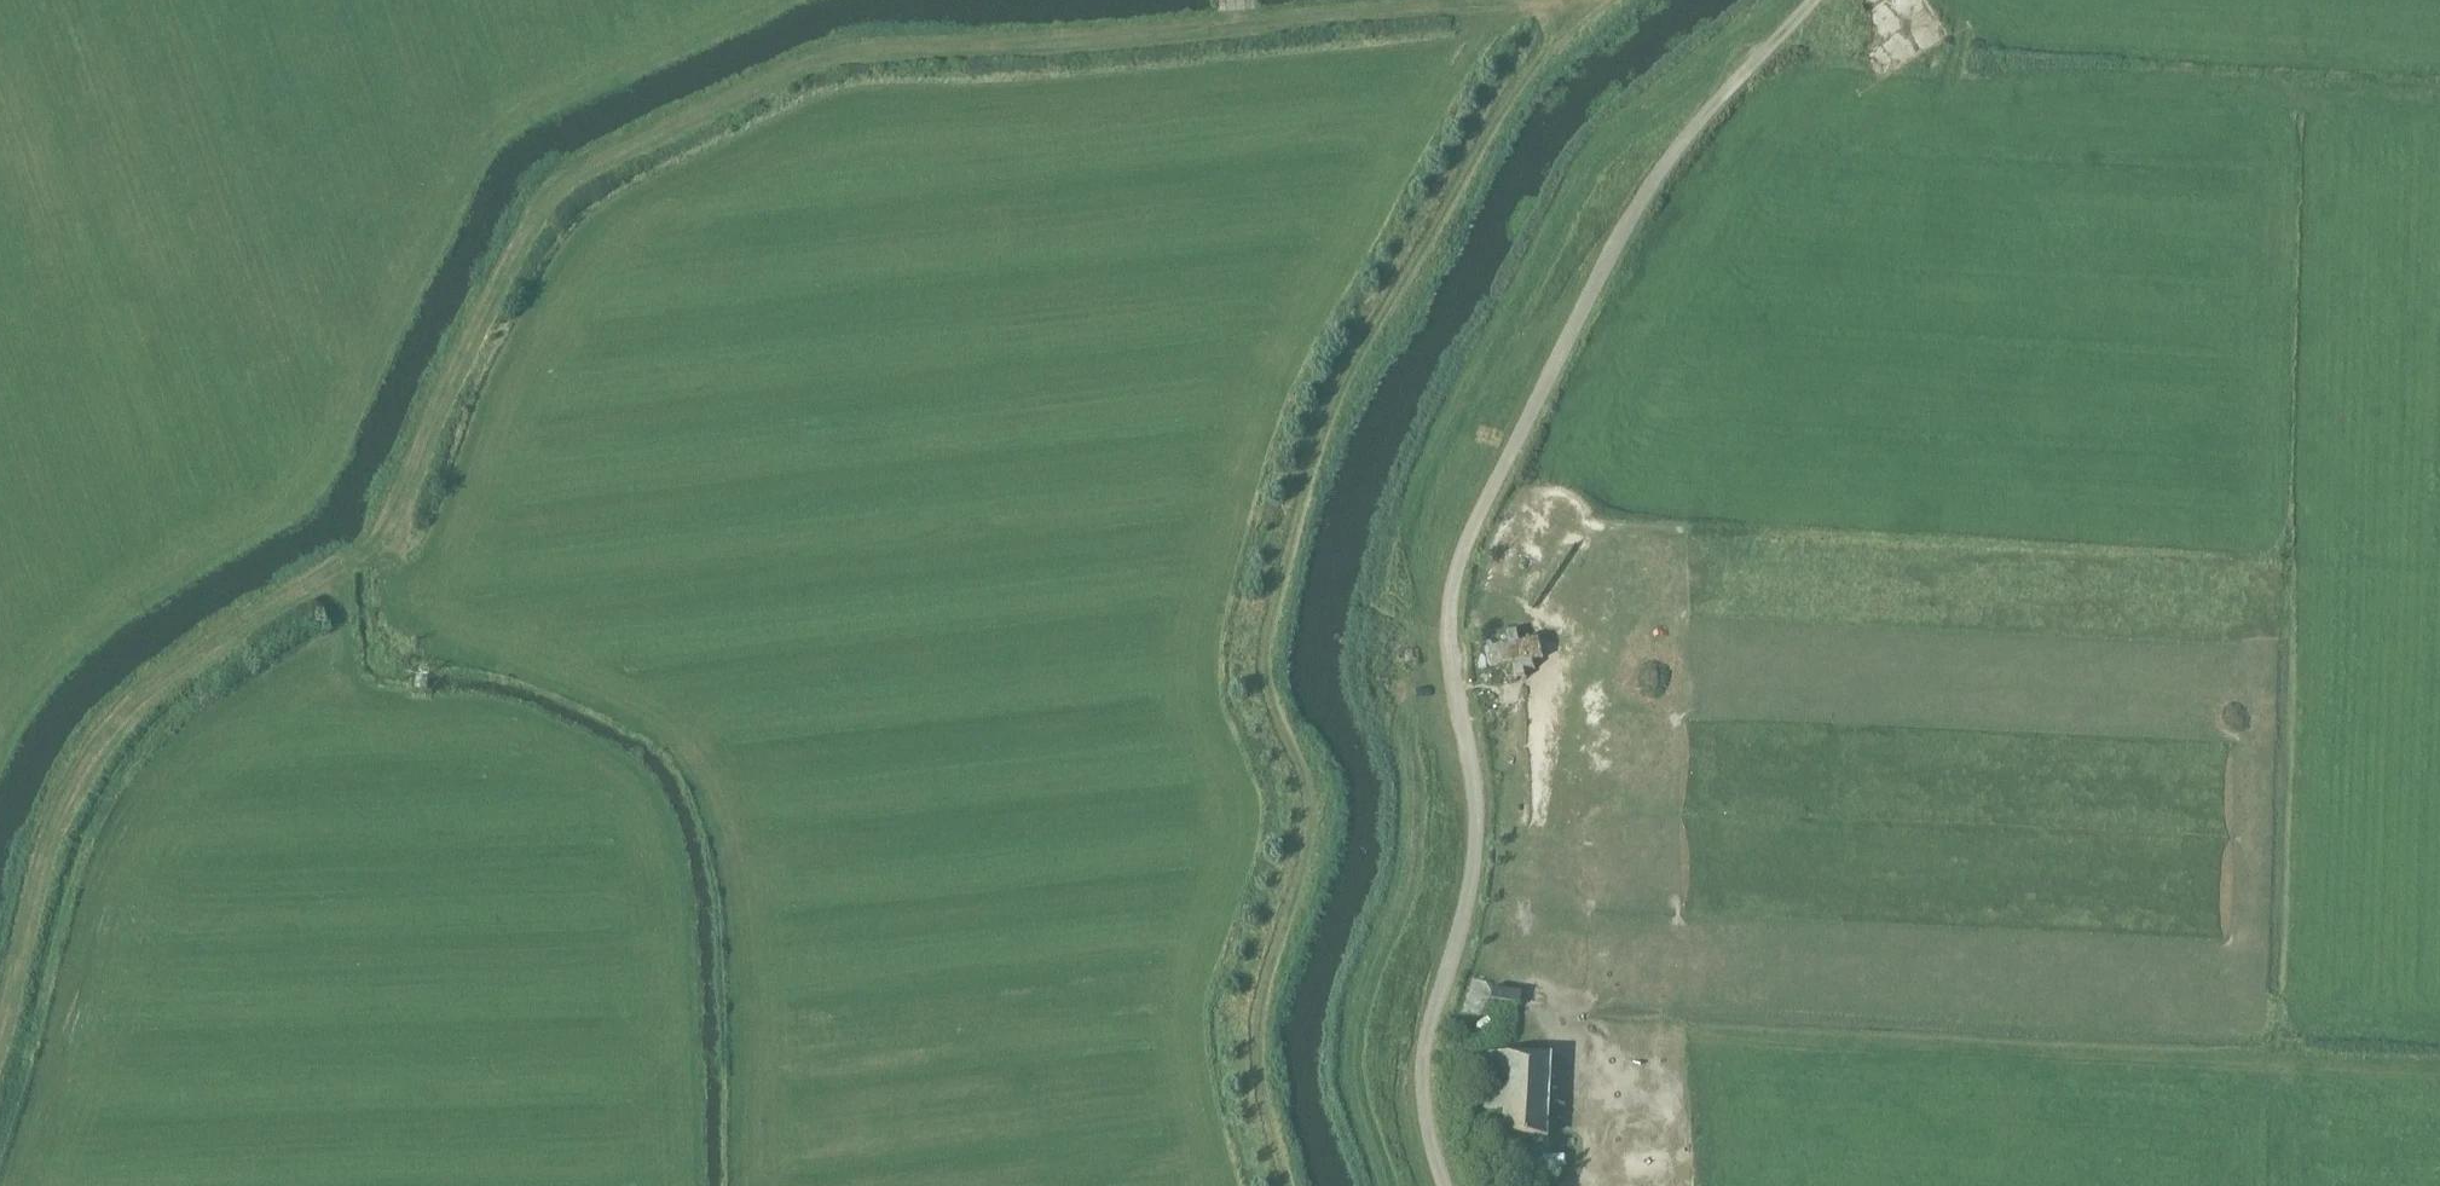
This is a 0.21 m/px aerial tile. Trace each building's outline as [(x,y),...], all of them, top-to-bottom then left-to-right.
[(1859,41),(1893,85),(1951,41),(1920,0),(1912,0),(1859,41)] [(1541,642),(1545,663),(1556,661),(1552,640),(1541,642)] [(1398,654),(1395,657),(1395,661),(1399,664),(1413,663),(1413,653),(1398,654)] [(1502,1115),(1499,1137),(1497,1137),(1495,1170),(1523,1170),(1524,1140),(1548,1142),(1553,1058),(1505,1055),(1487,1055),(1484,1114),(1502,1115)]
